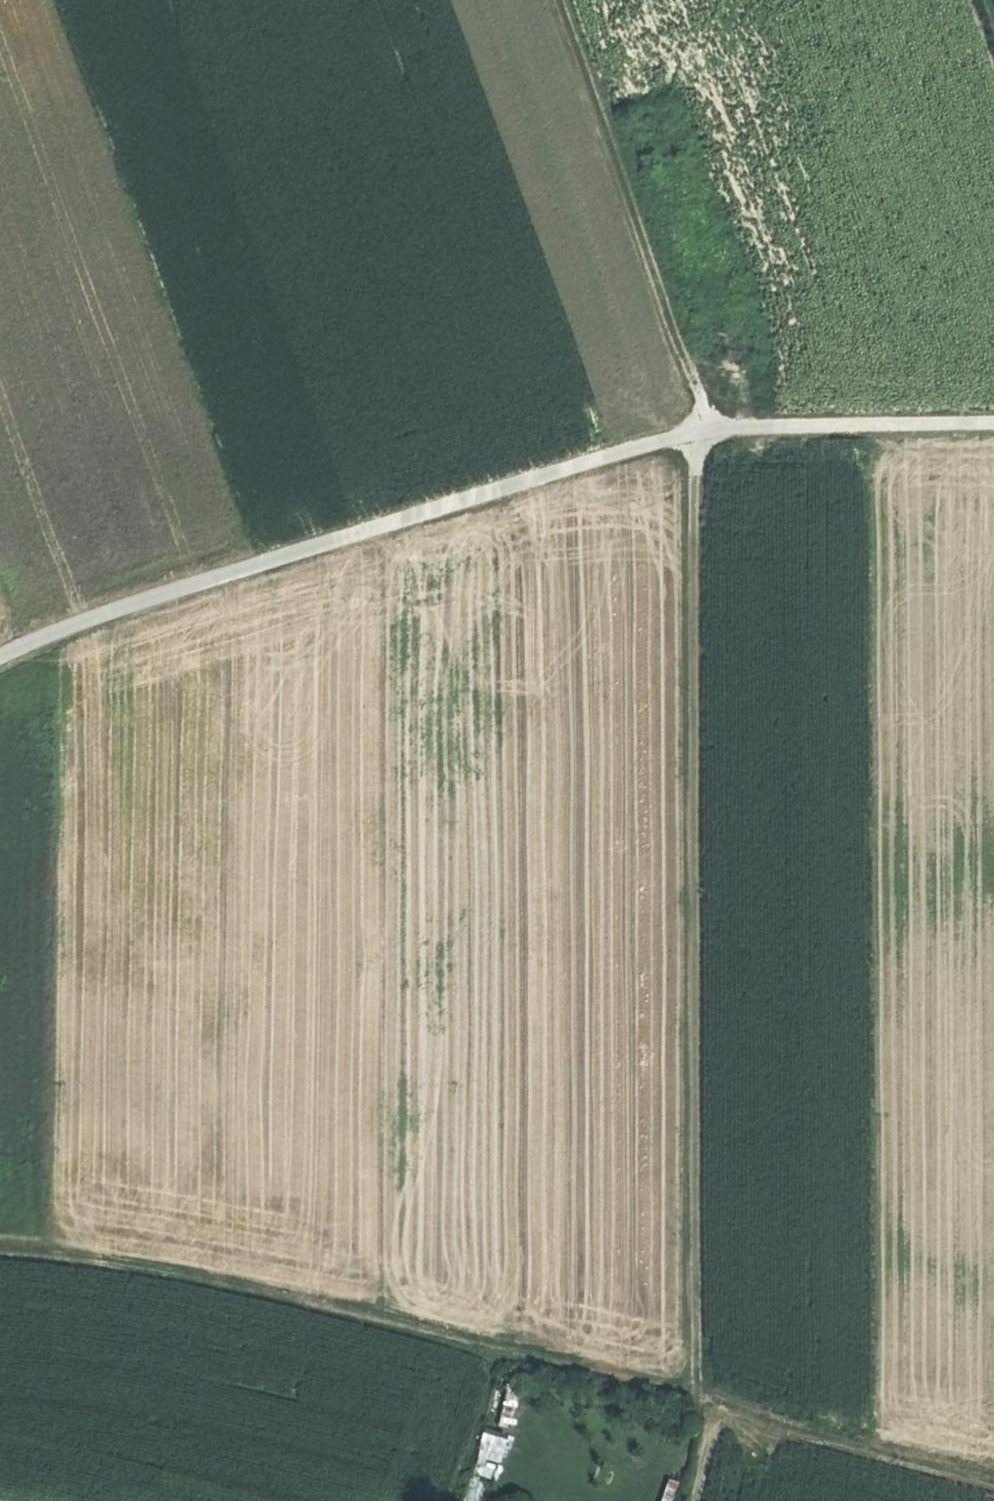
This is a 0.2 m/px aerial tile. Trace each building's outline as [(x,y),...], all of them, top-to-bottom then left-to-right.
[(499,1478),(508,1437),(485,1432),(477,1473),(499,1478)]
